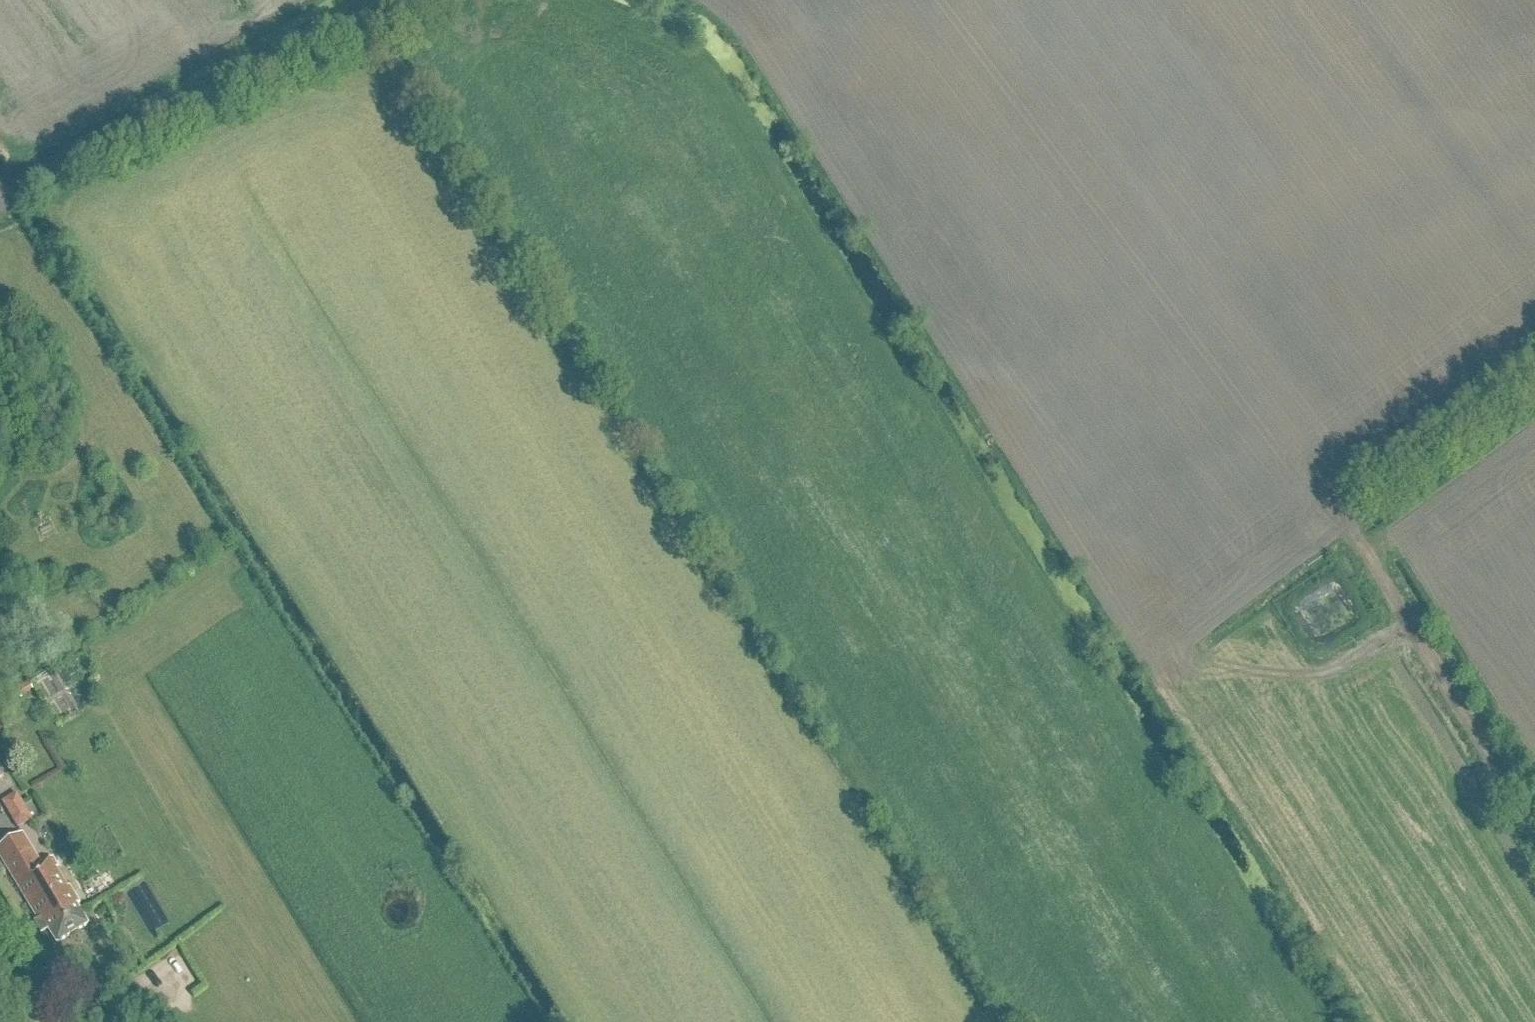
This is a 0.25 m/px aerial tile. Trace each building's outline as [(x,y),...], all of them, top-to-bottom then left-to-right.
[(33,821),(17,794),(2,803),(18,830),(33,821)] [(74,909),(76,908),(49,862),(39,868),(21,837),(0,849),(0,857),(42,928),(37,931),(41,938),(49,934),(56,945),(85,928),(74,909)] [(221,1000),(191,944),(167,957),(198,1013),(221,1000)]
